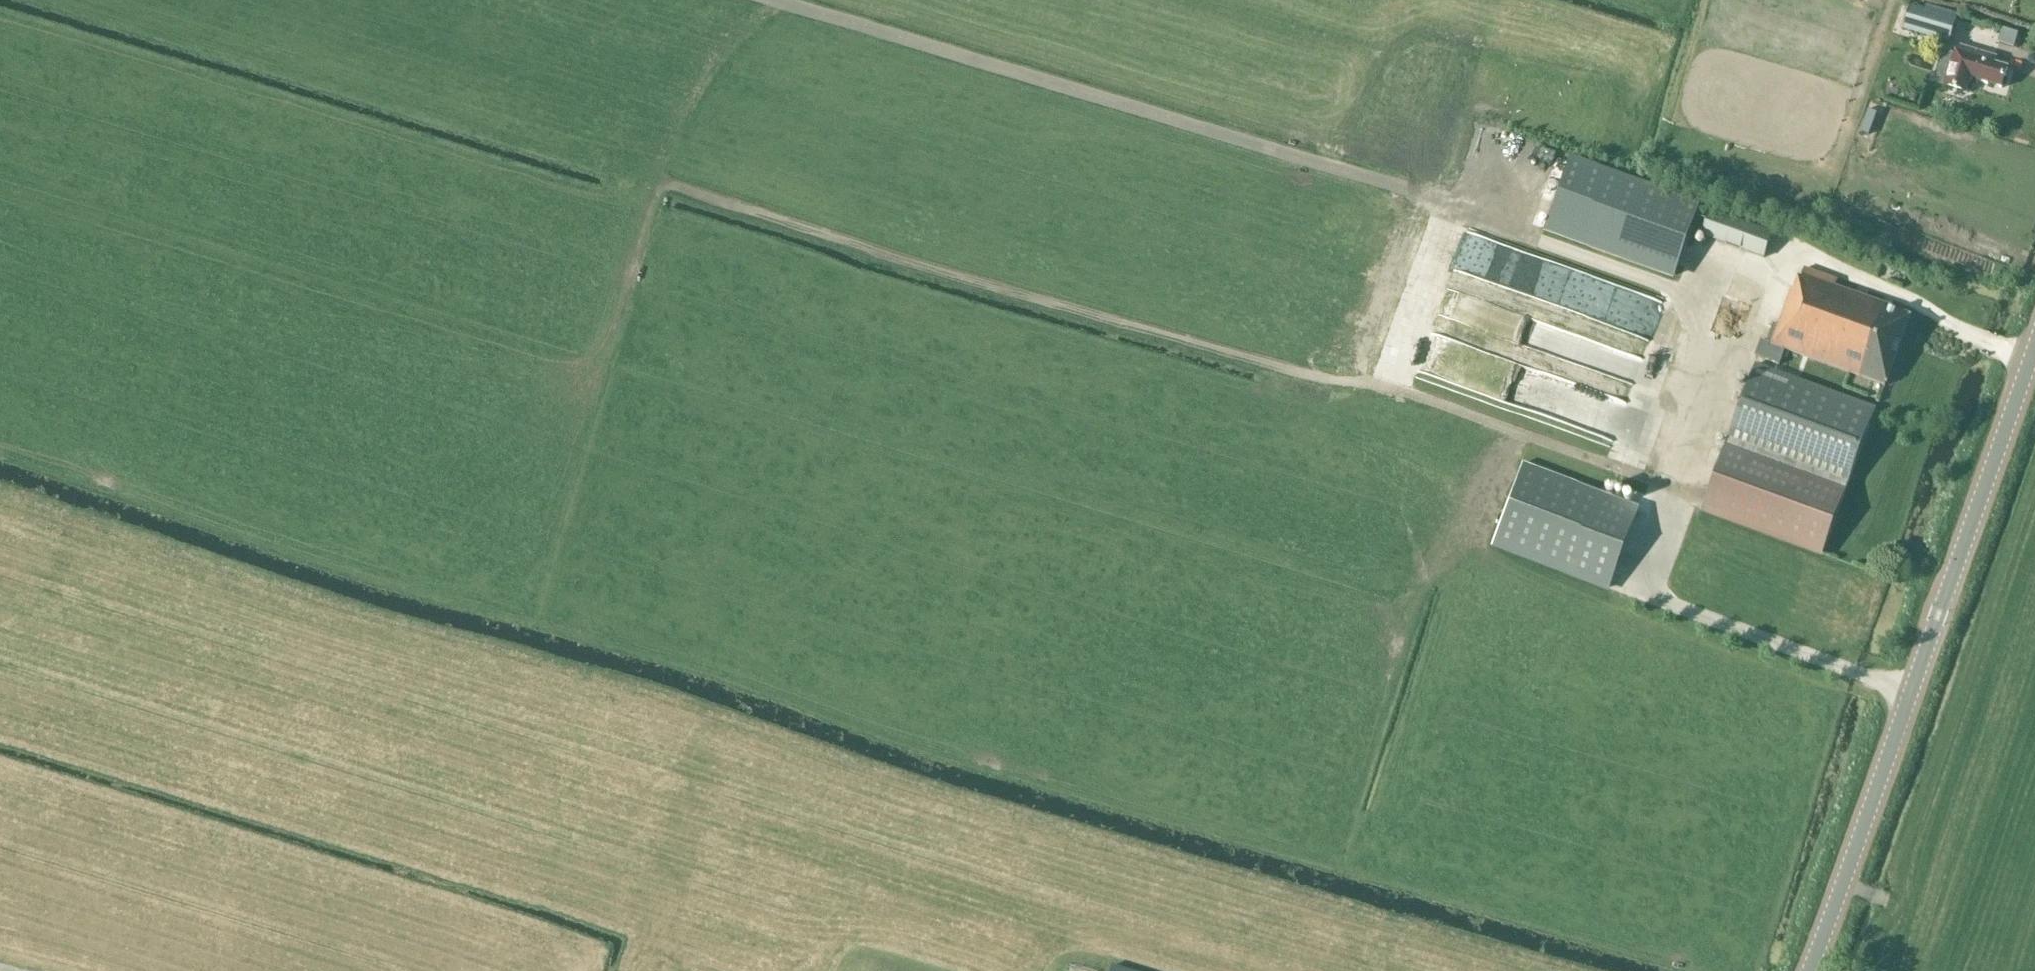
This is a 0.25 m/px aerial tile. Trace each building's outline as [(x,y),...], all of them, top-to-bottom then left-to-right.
[(1959,21),(1913,7),(1906,31),(1952,45),(1959,21)] [(1957,46),(1955,54),(1945,52),(1935,84),(1945,87),(1966,93),(1971,80),(2001,89),(2008,69),(1992,64),(1994,57),(1957,46)] [(1543,229),(1675,276),(1699,208),(1567,161),(1543,229)] [(1764,258),(1772,235),(1710,213),(1702,236),(1764,258)] [(1892,308),(1853,293),(1835,287),(1837,281),(1804,269),(1796,291),(1792,289),(1778,326),(1773,325),(1761,359),(1780,365),(1785,350),(1886,386),(1910,316),(1892,309),(1892,308)] [(1876,409),(1853,400),(1755,365),(1703,511),(1824,555),(1876,409)] [(1639,509),(1521,465),(1491,544),(1609,588),(1639,509)]
